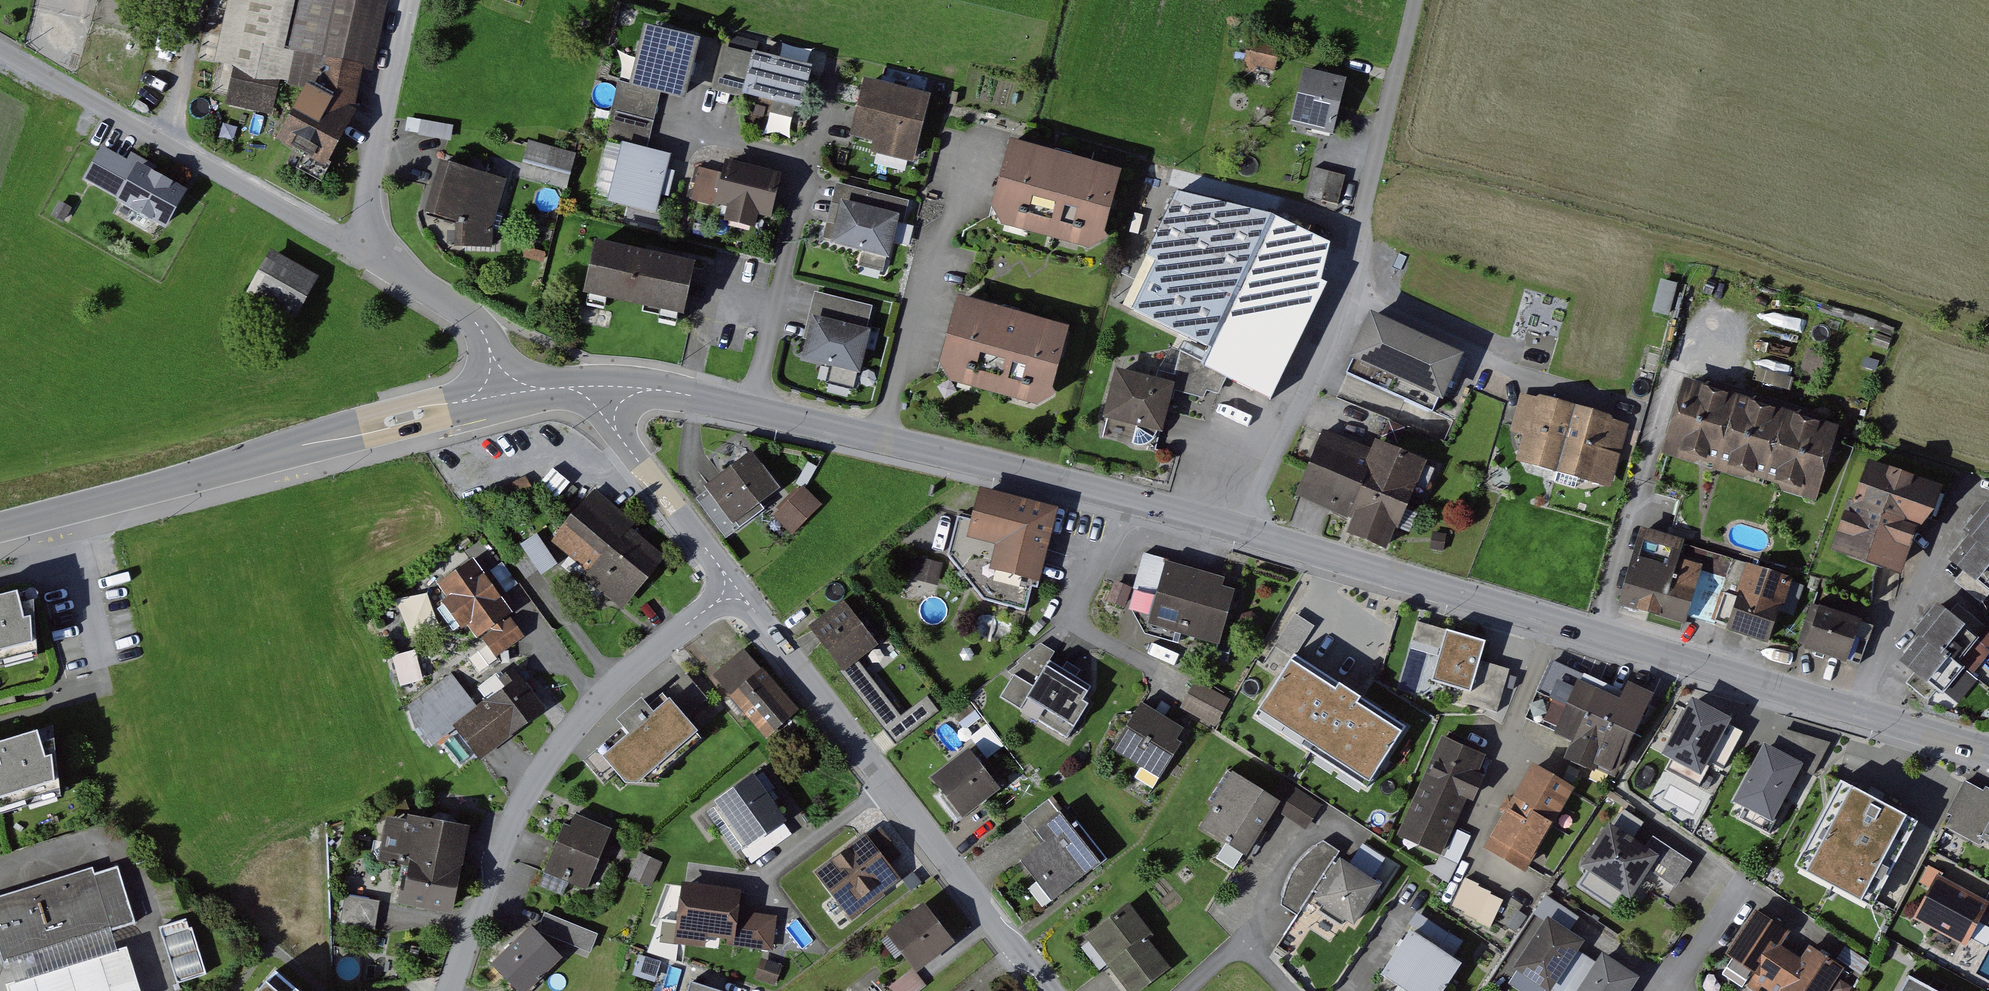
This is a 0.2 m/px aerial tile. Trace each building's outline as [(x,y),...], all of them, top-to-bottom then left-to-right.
[(390,0),(232,0),(219,61),(239,65),(231,101),(288,113),(277,131),(327,160),(356,108),(366,67),(375,69),(390,0)] [(684,97),(699,34),(642,21),(628,84),(665,93),(684,97)] [(1281,47),(1252,40),(1247,63),(1276,70),(1281,47)] [(741,96),(752,49),(727,43),(716,90),(741,96)] [(812,63),(752,49),(741,96),(801,110),(812,63)] [(1331,135),(1345,78),(1306,69),(1291,125),(1331,135)] [(914,162),(931,92),(864,76),(849,135),(873,141),(870,151),(914,162)] [(614,110),(659,120),(665,93),(628,84),(620,83),(614,110)] [(652,148),(659,120),(614,110),(607,138),(622,142),(652,148)] [(1124,165),(1013,137),(992,218),(1104,246),(1124,165)] [(577,151),(533,139),(523,177),(567,189),(577,151)] [(606,142),(597,196),(609,198),(618,144),(606,142)] [(652,148),(622,142),(609,201),(662,213),(676,154),(652,148)] [(166,231),(191,189),(135,156),(131,164),(105,148),(89,175),(121,195),(117,201),(166,231)] [(494,248),(510,178),(440,161),(428,211),(461,219),(456,239),(494,248)] [(783,173),(729,161),(719,202),(773,214),(783,173)] [(1308,194),(1339,202),(1346,174),(1316,165),(1308,194)] [(835,198),(843,199),(902,212),(900,221),(908,222),(913,198),(839,182),(835,198)] [(1135,311),(1188,336),(1211,347),(1204,364),(1231,376),(1273,397),(1328,284),(1303,271),(1320,237),(1276,215),(1179,191),(1148,255),(1160,261),(1135,311)] [(900,221),(902,212),(843,199),(833,244),(892,257),(900,221)] [(679,317),(692,257),(593,236),(580,295),(679,317)] [(319,275),(275,250),(251,292),(295,317),(319,275)] [(1661,277),(1655,310),(1671,313),(1677,280),(1661,277)] [(818,291),(813,313),(872,325),(877,303),(818,291)] [(1055,403),(1075,325),(957,295),(936,372),(1055,403)] [(1445,409),(1471,356),(1379,311),(1353,364),(1445,409)] [(862,370),(872,325),(813,313),(803,357),(862,370)] [(1222,393),(1231,376),(1204,364),(1211,347),(1188,336),(1176,378),(1174,387),(1208,397),(1211,387),(1222,393)] [(1174,387),(1176,378),(1119,366),(1108,417),(1165,429),(1174,387)] [(1744,394),(1688,377),(1666,450),(1721,467),(1744,394)] [(1521,458),(1561,470),(1580,405),(1526,389),(1515,429),(1529,433),(1521,458)] [(1793,409),(1744,394),(1721,467),(1770,482),(1793,409)] [(1636,421),(1580,405),(1561,470),(1617,486),(1636,421)] [(1844,424),(1793,409),(1770,482),(1821,497),(1844,424)] [(1311,458),(1363,480),(1376,449),(1324,427),(1311,458)] [(1381,437),(1376,449),(1363,480),(1369,482),(1412,500),(1430,458),(1381,437)] [(780,488),(752,450),(704,485),(732,523),(780,488)] [(1355,515),(1369,482),(1363,480),(1311,458),(1298,491),(1355,515)] [(1914,573),(1945,487),(1871,461),(1841,547),(1914,573)] [(1412,500),(1369,482),(1355,515),(1350,529),(1393,547),(1412,500)] [(822,504),(803,485),(774,515),(793,534),(822,504)] [(1029,608),(1035,584),(1041,586),(1061,506),(982,486),(974,518),(962,515),(952,553),(989,598),(1029,608)] [(552,542),(589,572),(628,525),(633,520),(596,489),(552,542)] [(1968,526),(1974,531),(1988,544),(1988,501),(1968,526)] [(666,556),(628,525),(589,572),(585,578),(622,609),(666,556)] [(1701,619),(1715,567),(1695,562),(1700,544),(1648,530),(1629,599),(1701,619)] [(1974,531),(1951,558),(1988,590),(1988,544),(1974,531)] [(558,563),(536,533),(520,545),(542,575),(558,563)] [(1241,581),(1150,551),(1140,582),(1162,590),(1151,623),(1220,645),(1241,581)] [(450,595),(444,599),(464,627),(470,623),(479,635),(495,624),(505,616),(519,606),(480,552),(440,581),(450,595)] [(941,583),(946,561),(924,557),(919,578),(941,583)] [(1781,639),(1797,580),(1748,566),(1732,625),(1781,639)] [(38,656),(34,599),(20,602),(18,589),(0,594),(0,666),(38,656)] [(881,645),(845,599),(811,625),(846,671),(861,660),(881,645)] [(1984,635),(1942,600),(1919,627),(1925,632),(1961,662),(1984,635)] [(1859,659),(1871,616),(1822,602),(1810,645),(1859,659)] [(1260,659),(1286,671),(1312,619),(1286,606),(1260,659)] [(527,636),(513,616),(508,620),(505,616),(495,624),(497,628),(486,636),(500,656),(527,636)] [(1426,642),(1446,648),(1436,680),(1468,690),(1474,692),(1483,667),(1491,641),(1453,629),(1432,622),(1426,642)] [(1961,662),(1925,632),(1903,659),(1945,694),(1967,667),(1961,662)] [(1015,671),(1034,684),(1055,653),(1035,640),(1015,671)] [(415,649),(394,653),(400,683),(421,679),(415,649)] [(798,706),(745,651),(717,678),(770,733),(798,706)] [(1408,726),(1301,654),(1261,714),(1368,785),(1408,726)] [(1592,710),(1605,681),(1555,659),(1529,718),(1579,740),(1592,710)] [(861,660),(846,671),(900,742),(943,710),(931,694),(904,715),(861,660)] [(1098,685),(1057,661),(1031,705),(1071,729),(1098,685)] [(482,688),(489,697),(479,705),(457,722),(485,758),(548,709),(513,664),(482,688)] [(1483,667),(1474,692),(1468,690),(1465,700),(1499,711),(1511,676),(1483,667)] [(699,733),(724,711),(691,672),(665,694),(669,698),(699,733)] [(457,722),(479,705),(455,674),(410,708),(434,740),(457,722)] [(1236,698),(1203,678),(1187,703),(1220,723),(1236,698)] [(1592,710),(1641,732),(1659,692),(1631,680),(1626,691),(1605,681),(1592,710)] [(699,733),(669,698),(654,711),(642,698),(616,719),(628,734),(601,756),(623,784),(662,783),(662,773),(705,739),(699,733)] [(1191,731),(1146,702),(1119,745),(1163,774),(1191,731)] [(1673,753),(1709,773),(1736,725),(1700,705),(1673,753)] [(1641,732),(1592,710),(1579,740),(1573,754),(1621,776),(1641,732)] [(1779,744),(1812,762),(1824,738),(1788,728),(1779,744)] [(60,796),(54,738),(41,742),(38,729),(0,741),(0,814),(60,796)] [(1445,734),(1424,782),(1469,802),(1490,754),(1445,734)] [(1733,802),(1777,826),(1812,762),(1779,744),(1768,738),(1733,802)] [(1004,786),(973,746),(937,773),(968,813),(1004,786)] [(1576,784),(1538,762),(1492,844),(1530,866),(1576,784)] [(1283,798),(1278,795),(1232,767),(1211,801),(1218,806),(1205,826),(1249,853),(1279,806),(1283,798)] [(785,816),(753,775),(716,804),(749,845),(785,816)] [(1288,779),(1278,795),(1283,798),(1279,806),(1312,826),(1326,803),(1288,779)] [(1974,780),(1952,822),(1988,841),(1988,789),(1974,780)] [(1457,828),(1469,802),(1424,782),(1401,833),(1462,860),(1473,835),(1457,828)] [(1875,907),(1919,822),(1843,783),(1799,867),(1875,907)] [(1108,860),(1063,806),(1041,825),(1051,837),(1026,858),(1061,900),(1108,860)] [(614,829),(572,812),(546,875),(587,893),(614,829)] [(456,913),(468,826),(393,815),(385,870),(408,873),(403,906),(456,913)] [(1652,846),(1615,822),(1586,867),(1635,899),(1654,869),(1664,854),(1652,846)] [(904,855),(883,828),(820,875),(852,917),(902,880),(891,865),(904,855)] [(1664,854),(1654,869),(1681,886),(1698,861),(1658,835),(1652,846),(1664,854)] [(1325,905),(1322,910),(1345,924),(1347,920),(1361,929),(1390,886),(1379,879),(1392,861),(1368,844),(1354,865),(1340,856),(1344,850),(1328,838),(1316,846),(1306,856),(1298,866),(1290,882),(1285,904),(1302,914),(1313,897),(1325,905)] [(630,875),(653,884),(663,858),(640,849),(630,875)] [(1920,882),(1931,887),(1939,867),(1928,862),(1920,882)] [(0,896),(0,957),(3,966),(10,963),(111,931),(136,923),(118,867),(94,875),(92,867),(0,896)] [(1985,898),(1940,875),(1917,919),(1963,943),(1975,919),(1985,898)] [(1511,901),(1474,877),(1457,902),(1494,926),(1511,901)] [(742,888),(685,881),(678,940),(734,947),(739,910),(742,888)] [(1975,919),(1988,927),(1988,891),(1975,919)] [(379,901),(346,895),(340,923),(373,930),(379,901)] [(830,896),(823,903),(841,922),(848,915),(830,896)] [(953,938),(927,905),(889,934),(915,967),(953,938)] [(1136,905),(1094,942),(1136,990),(1146,990),(1176,966),(1154,940),(1161,934),(1136,905)] [(1729,955),(1775,985),(1799,947),(1787,939),(1793,930),(1760,908),(1729,955)] [(739,910),(734,947),(777,952),(782,915),(739,910)] [(597,929),(552,912),(545,929),(590,947),(597,929)] [(1422,912),(1384,972),(1413,990),(1441,990),(1472,943),(1422,912)] [(1592,954),(1582,948),(1589,938),(1552,914),(1518,965),(1555,990),(1557,987),(1563,990),(1568,990),(1592,954)] [(190,917),(160,925),(176,984),(207,975),(190,917)] [(534,923),(492,962),(519,990),(529,990),(565,957),(534,923)] [(10,963),(15,982),(6,985),(8,990),(140,990),(127,948),(117,951),(111,931),(10,963)] [(1775,985),(1784,990),(1836,990),(1852,966),(1818,944),(1811,955),(1799,947),(1775,985)] [(1568,990),(1632,990),(1644,973),(1609,951),(1602,961),(1592,954),(1568,990)] [(786,964),(765,958),(759,977),(780,983),(786,964)] [(275,971),(266,981),(257,990),(298,990),(295,989),(275,971)] [(1914,978),(1907,990),(1939,990),(1914,978)] [(696,981),(693,990),(727,990),(727,989),(696,981)]
